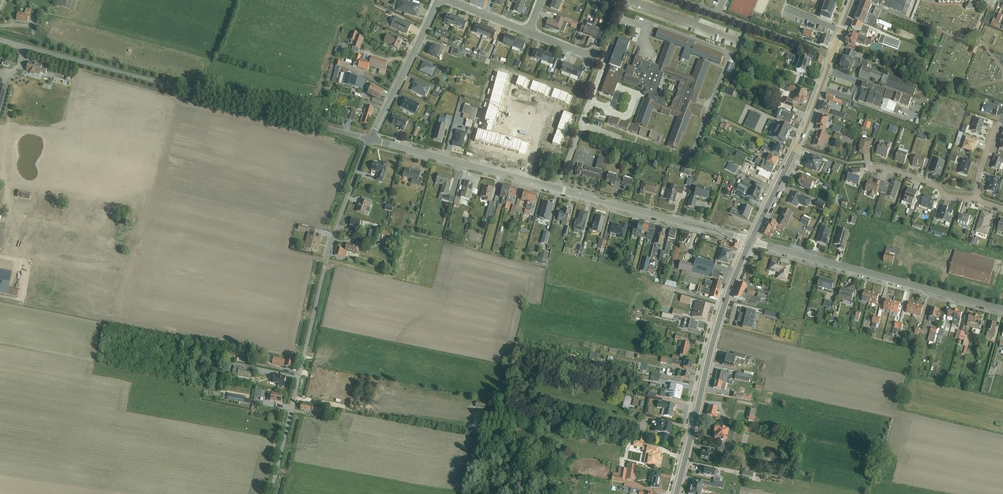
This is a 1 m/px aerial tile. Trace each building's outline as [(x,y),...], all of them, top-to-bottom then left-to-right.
[(57,4),(74,10),(77,0),(59,0),(57,4)] [(397,8),(396,10),(417,17),(421,5),(419,5),(420,2),(413,0),(410,0),(401,0),(419,6),(417,13),(416,14),(397,8)] [(401,0),(398,0),(398,2),(398,5),(397,8),(416,14),(417,13),(419,6),(401,0)] [(512,2),(516,4),(513,11),(521,14),(521,13),(523,14),(526,8),(523,7),(525,2),(526,0),(513,0),(512,2)] [(558,0),(554,0),(551,8),(558,12),(562,2),(558,0)] [(889,8),(895,10),(899,1),(895,0),(893,0),(893,2),(892,2),(889,8)] [(895,10),(902,13),(907,2),(903,0),(903,1),(901,0),(899,0),(899,1),(895,10)] [(902,13),(906,15),(910,6),(913,0),(907,0),(907,2),(902,13)] [(939,3),(966,3),(966,10),(967,10),(967,9),(972,9),(972,10),(972,9),(977,9),(977,3),(981,2),(984,2),(986,0),(939,0),(939,3)] [(832,5),(824,1),(823,5),(825,5),(824,8),(820,17),(831,22),(837,6),(832,5)] [(859,11),(877,18),(878,19),(882,10),(879,9),(877,8),(876,8),(874,11),(870,10),(872,6),(862,2),(859,11)] [(877,18),(859,11),(855,20),(873,27),(877,18)] [(18,13),(16,20),(28,23),(29,16),(18,13)] [(454,26),(457,19),(447,15),(444,23),(454,26)] [(545,26),(544,28),(549,30),(550,28),(563,33),(567,24),(571,25),(570,27),(576,29),(578,23),(558,15),(558,17),(557,17),(555,21),(549,19),(546,26),(545,26)] [(395,17),(391,26),(407,34),(411,25),(395,17)] [(992,22),(991,26),(999,29),(1001,25),(995,23),(996,19),(993,18),(992,21),(992,22)] [(457,19),(454,26),(464,30),(467,22),(466,22),(457,19)] [(854,22),(852,29),(860,32),(860,33),(867,36),(870,28),(854,22)] [(483,36),(486,28),(477,24),(473,32),(483,36)] [(590,36),(593,28),(583,24),(580,32),(590,36)] [(486,28),(483,36),(487,37),(493,40),(496,32),(486,28)] [(593,28),(590,36),(599,40),(602,32),(599,31),(596,29),(593,28)] [(800,28),(798,33),(812,37),(813,33),(800,28)] [(435,33),(434,36),(439,38),(440,35),(449,38),(451,34),(437,29),(435,33)] [(643,58),(635,56),(632,67),(628,66),(624,77),(625,77),(623,82),(623,81),(638,87),(639,86),(640,86),(641,86),(640,87),(645,96),(648,95),(648,96),(647,99),(645,99),(646,99),(636,124),(636,125),(646,128),(653,109),(661,112),(660,113),(669,117),(670,115),(677,118),(667,146),(677,150),(683,133),(685,134),(692,115),(700,117),(703,108),(695,104),(699,94),(710,65),(705,62),(705,60),(720,65),(724,56),(694,45),(695,43),(658,29),(655,38),(670,44),(670,45),(666,43),(666,44),(658,65),(660,66),(659,67),(655,65),(656,65),(655,63),(652,62),(650,63),(650,64),(642,61),(643,58)] [(353,31),(350,40),(352,40),(350,44),(353,45),(352,47),(351,50),(358,52),(359,49),(364,38),(357,35),(358,33),(353,31)] [(818,40),(830,44),(832,39),(817,33),(816,36),(819,37),(818,40)] [(873,42),(869,41),(858,36),(858,37),(850,34),(848,39),(846,44),(848,44),(847,47),(854,50),(856,50),(857,47),(855,47),(856,42),(865,46),(866,43),(870,45),(871,45),(873,42)] [(387,35),(383,42),(390,45),(390,46),(398,50),(400,44),(401,44),(403,41),(395,37),(394,38),(387,35)] [(881,35),(878,44),(898,51),(901,42),(881,35)] [(512,48),(516,40),(506,36),(503,44),(512,48)] [(601,92),(613,97),(617,83),(621,85),(626,71),(622,70),(627,57),(625,56),(630,43),(619,39),(609,66),(611,66),(601,92)] [(830,44),(818,40),(815,39),(813,42),(813,40),(806,39),(805,41),(828,49),(830,44)] [(516,40),(512,48),(512,50),(517,52),(518,50),(522,52),(525,43),(516,40)] [(433,44),(428,53),(436,57),(439,59),(443,50),(433,44)] [(973,45),(970,53),(975,55),(978,47),(973,45)] [(453,48),(450,54),(461,58),(463,52),(453,48)] [(541,61),(545,53),(535,50),(535,49),(532,57),(541,61)] [(844,58),(861,65),(863,66),(873,70),(873,69),(872,68),(872,67),(869,66),(869,67),(867,67),(869,63),(857,58),(856,58),(855,58),(857,54),(848,50),(845,58),(844,58)] [(545,53),(541,61),(540,64),(550,67),(549,68),(551,68),(553,65),(551,65),(554,57),(545,53)] [(354,63),(353,66),(368,70),(369,66),(380,70),(378,73),(384,75),(388,62),(362,54),(361,56),(356,54),(353,63),(354,63)] [(811,62),(788,54),(786,59),(788,60),(788,61),(793,62),(793,64),(798,66),(796,72),(807,75),(811,62)] [(811,62),(822,66),(824,58),(817,56),(816,57),(809,55),(808,58),(811,59),(811,62)] [(551,68),(549,68),(545,78),(550,80),(559,59),(556,58),(553,65),(551,68)] [(861,65),(844,58),(840,68),(844,69),(843,71),(851,74),(854,66),(860,68),(861,65)] [(336,66),(332,81),(336,82),(341,61),(337,60),(335,66),(336,66)] [(29,62),(26,71),(30,72),(29,73),(35,75),(35,74),(40,75),(40,73),(46,74),(48,69),(42,67),(42,66),(29,62)] [(437,74),(438,71),(439,70),(436,68),(424,62),(420,71),(431,76),(431,77),(434,79),(437,74)] [(730,63),(726,72),(731,74),(735,64),(730,63)] [(573,68),(564,64),(561,72),(562,72),(570,75),(573,68)] [(873,70),(863,66),(859,78),(873,83),(874,82),(881,84),(881,85),(882,85),(882,86),(913,97),(917,86),(873,70)] [(570,75),(569,78),(576,80),(577,80),(577,78),(580,79),(583,71),(573,68),(570,75)] [(338,81),(338,83),(355,87),(354,89),(359,90),(359,88),(362,89),(364,83),(365,83),(366,80),(365,79),(348,74),(348,72),(346,72),(346,70),(343,70),(342,73),(341,73),(339,82),(338,81)] [(484,142),(484,144),(488,145),(527,155),(531,142),(522,140),(522,142),(515,141),(516,137),(497,131),(498,125),(496,125),(509,76),(498,73),(484,123),(480,122),(476,140),(484,142)] [(414,84),(411,90),(426,97),(430,88),(414,80),(412,83),(414,84)] [(785,83),(783,90),(791,92),(791,91),(795,93),(794,97),(795,97),(794,100),(786,97),(783,104),(795,108),(797,102),(799,103),(800,102),(803,103),(804,103),(805,103),(806,103),(806,102),(807,101),(807,100),(806,100),(806,99),(805,99),(806,96),(806,95),(807,91),(785,83)] [(861,95),(859,102),(894,114),(894,113),(896,114),(897,110),(895,109),(897,105),(909,109),(912,110),(915,103),(912,102),(912,104),(911,103),(912,100),(864,83),(860,94),(861,95)] [(372,85),(367,94),(379,100),(381,95),(382,96),(383,92),(384,91),(372,85)] [(729,88),(726,94),(733,97),(735,91),(729,88)] [(828,94),(826,99),(847,107),(848,104),(842,102),(843,101),(834,99),(835,97),(828,94)] [(405,98),(401,107),(415,114),(420,105),(405,98)] [(822,102),(819,110),(828,114),(830,108),(828,107),(828,105),(822,102)] [(464,105),(462,113),(464,113),(462,118),(466,119),(466,121),(467,121),(465,126),(468,127),(467,130),(470,131),(471,128),(473,123),(474,123),(477,109),(469,107),(470,105),(465,104),(465,105),(464,105)] [(988,104),(985,113),(989,114),(991,113),(992,115),(993,114),(994,116),(995,116),(997,115),(997,114),(999,113),(1000,108),(988,104)] [(352,107),(351,110),(363,114),(371,116),(373,107),(366,105),(363,112),(357,110),(357,109),(352,107)] [(781,110),(777,119),(791,125),(795,116),(781,110)] [(835,116),(840,118),(844,119),(846,115),(833,110),(831,115),(835,116)] [(751,111),(744,126),(754,131),(761,116),(751,111)] [(923,113),(920,124),(923,125),(924,123),(928,124),(931,116),(923,113)] [(363,114),(360,122),(368,125),(371,116),(363,114)] [(828,122),(830,118),(820,115),(817,125),(826,129),(828,122)] [(396,116),(393,123),(400,127),(400,128),(404,130),(408,121),(396,116)] [(610,117),(607,124),(659,142),(661,136),(610,117)] [(974,118),(972,126),(973,126),(971,130),(980,133),(982,129),(981,128),(982,127),(983,127),(983,126),(984,122),(985,121),(974,118)] [(438,123),(433,140),(441,142),(446,125),(438,123)] [(778,123),(771,137),(784,144),(791,129),(778,123)] [(816,141),(815,140),(813,145),(821,148),(823,142),(825,142),(829,144),(831,137),(824,135),(826,129),(817,126),(816,129),(822,131),(821,134),(819,133),(816,141)] [(457,130),(452,146),(462,148),(466,132),(457,130)] [(840,133),(836,132),(836,134),(835,134),(834,138),(840,140),(842,134),(840,133)] [(966,138),(965,141),(962,148),(968,150),(972,151),(973,152),(975,144),(977,145),(978,141),(966,137),(966,138)] [(867,151),(868,152),(872,141),(866,139),(865,141),(862,140),(859,147),(860,149),(861,150),(860,153),(866,155),(867,151)] [(883,145),(883,144),(880,143),(876,154),(883,156),(883,157),(886,158),(891,144),(887,143),(886,146),(883,145)] [(773,154),(779,157),(780,157),(782,153),(783,153),(785,153),(786,151),(785,149),(777,145),(774,151),(764,146),(762,149),(771,153),(773,154)] [(899,148),(895,160),(895,161),(896,160),(901,162),(905,164),(909,151),(899,148)] [(758,159),(775,168),(779,160),(778,159),(779,157),(773,154),(772,156),(771,155),(768,161),(759,157),(758,159)] [(923,167),(926,159),(927,158),(923,156),(923,158),(916,155),(912,166),(917,168),(917,166),(918,166),(918,167),(923,169),(923,167)] [(811,156),(806,167),(817,172),(820,173),(825,163),(817,159),(811,156)] [(576,167),(575,172),(576,172),(575,176),(579,177),(580,175),(582,176),(582,177),(588,179),(588,180),(593,181),(593,180),(598,182),(599,177),(600,177),(600,175),(601,175),(602,171),(605,158),(599,157),(596,169),(585,166),(582,166),(582,165),(578,164),(577,168),(576,167)] [(994,158),(993,161),(994,161),(992,167),(999,170),(1000,169),(1002,170),(1002,168),(1002,164),(1002,160),(994,158)] [(755,166),(772,174),(766,171),(768,169),(770,170),(771,169),(772,169),(772,168),(774,169),(775,168),(758,159),(755,166)] [(963,159),(958,173),(967,176),(971,162),(963,159)] [(934,173),(940,175),(945,161),(940,160),(939,162),(933,160),(930,171),(928,170),(928,171),(930,171),(934,173)] [(374,162),(372,171),(378,172),(376,181),(383,183),(388,164),(381,162),(381,164),(374,162)] [(732,167),(733,164),(729,162),(726,169),(735,173),(737,170),(732,167)] [(836,163),(832,170),(837,173),(841,165),(836,163)] [(772,174),(755,166),(752,164),(750,168),(762,174),(761,176),(769,180),(772,174)] [(405,169),(403,177),(412,180),(411,184),(421,186),(423,179),(419,178),(420,173),(405,169)] [(850,171),(846,181),(847,181),(858,185),(861,179),(860,179),(859,178),(859,175),(861,175),(860,169),(852,169),(852,170),(850,171)] [(618,185),(621,175),(609,172),(607,177),(607,178),(606,182),(610,183),(610,184),(611,186),(613,185),(613,183),(615,183),(614,184),(618,185)] [(454,203),(456,197),(447,195),(452,178),(438,174),(436,183),(442,185),(440,194),(443,194),(441,200),(454,203)] [(801,180),(798,182),(801,187),(810,191),(814,184),(816,185),(818,181),(803,174),(801,178),(802,178),(801,180)] [(621,175),(618,185),(622,186),(622,185),(624,186),(623,188),(624,190),(626,189),(626,188),(631,189),(632,185),(632,184),(633,178),(621,175)] [(715,175),(714,179),(716,180),(715,183),(720,185),(722,178),(717,177),(717,176),(715,175)] [(687,179),(686,185),(691,187),(693,180),(693,181),(694,178),(690,177),(689,179),(687,179)] [(998,186),(1000,186),(1002,181),(989,177),(988,181),(990,181),(987,190),(994,193),(996,189),(997,190),(998,186)] [(740,184),(762,195),(765,188),(756,183),(755,186),(742,180),(740,184)] [(881,193),(885,182),(878,180),(876,184),(868,181),(865,191),(870,192),(868,196),(874,198),(875,194),(876,195),(877,192),(881,193)] [(885,182),(881,193),(884,194),(886,196),(895,199),(898,190),(896,190),(899,183),(892,180),(890,184),(885,182)] [(461,197),(470,199),(471,193),(472,189),(474,184),(465,181),(461,197)] [(643,182),(640,194),(644,195),(645,191),(656,194),(658,186),(643,182)] [(826,183),(824,186),(830,189),(828,191),(831,193),(834,187),(826,183)] [(762,195),(740,184),(737,191),(744,195),(744,194),(746,195),(745,196),(748,197),(750,197),(749,198),(753,200),(754,199),(758,201),(762,195)] [(506,205),(511,188),(503,185),(500,197),(503,198),(501,204),(506,205)] [(663,198),(663,199),(670,200),(669,202),(674,203),(677,193),(682,195),(684,188),(671,185),(669,190),(668,190),(665,199),(663,198)] [(490,215),(492,207),(494,202),(490,201),(493,189),(488,187),(488,188),(483,187),(481,197),(485,198),(484,200),(490,202),(486,217),(485,221),(488,222),(489,218),(490,218),(490,215)] [(691,195),(688,207),(694,209),(696,201),(695,201),(696,197),(707,200),(710,191),(705,190),(705,188),(701,187),(701,188),(696,187),(694,196),(691,195)] [(511,188),(506,205),(505,209),(509,210),(512,197),(515,198),(517,193),(515,193),(516,189),(511,188)] [(905,198),(903,202),(912,205),(913,201),(914,201),(918,191),(914,190),(913,191),(911,190),(912,189),(907,188),(904,198),(905,198)] [(18,189),(17,197),(29,200),(31,192),(18,189)] [(528,201),(530,193),(524,191),(523,195),(522,195),(521,200),(528,201)] [(793,192),(788,203),(797,207),(799,204),(808,208),(811,200),(802,195),(802,196),(793,192)] [(526,208),(524,214),(529,216),(532,204),(533,204),(533,203),(534,203),(537,195),(530,193),(528,201),(526,208)] [(921,206),(928,209),(932,210),(933,208),(934,204),(934,203),(934,202),(932,201),(933,198),(925,195),(921,206)] [(818,199),(814,206),(823,210),(826,203),(818,199)] [(371,203),(361,200),(357,211),(365,214),(366,210),(367,207),(370,208),(371,203)] [(543,202),(539,218),(549,221),(553,204),(543,202)] [(732,208),(731,213),(748,220),(753,209),(744,205),(740,213),(738,212),(738,211),(732,208)] [(941,207),(937,219),(950,223),(952,216),(953,210),(950,209),(950,207),(949,211),(947,210),(948,208),(939,205),(938,206),(941,207)] [(516,206),(514,214),(515,215),(516,212),(522,214),(520,220),(522,221),(524,214),(526,208),(516,206)] [(561,225),(566,226),(571,209),(564,207),(563,212),(560,211),(557,221),(562,222),(561,225)] [(779,221),(785,224),(788,225),(790,221),(791,221),(793,218),(801,221),(800,222),(808,226),(812,219),(804,215),(802,219),(785,210),(779,221),(780,221),(779,221)] [(576,220),(573,229),(575,229),(574,231),(582,233),(582,231),(583,231),(588,214),(580,212),(578,220),(576,220)] [(983,212),(976,232),(988,236),(991,227),(987,226),(991,215),(983,212)] [(966,217),(960,215),(958,222),(968,225),(969,221),(970,221),(971,220),(972,218),(970,218),(971,215),(967,214),(966,216),(966,217)] [(593,223),(591,231),(601,233),(605,218),(597,216),(595,223),(593,223)] [(352,218),(350,225),(359,228),(361,220),(352,218)] [(2,219),(1,226),(7,228),(9,221),(2,219)] [(364,220),(362,224),(367,226),(368,224),(369,224),(376,226),(375,229),(379,230),(380,225),(364,220)] [(783,227),(778,224),(770,221),(763,235),(771,239),(772,235),(769,233),(770,231),(773,233),(776,227),(777,227),(777,228),(783,231),(785,228),(783,227)] [(637,228),(634,227),(632,236),(640,238),(641,237),(642,232),(644,224),(639,222),(637,228)] [(613,223),(610,233),(619,235),(619,238),(623,239),(627,224),(623,223),(622,226),(613,223)] [(320,239),(321,240),(322,235),(314,233),(316,228),(302,224),(302,225),(299,225),(298,230),(308,232),(304,248),(316,251),(318,245),(317,245),(318,242),(319,243),(320,239)] [(821,228),(817,242),(826,245),(831,230),(825,229),(826,225),(822,224),(821,228)] [(647,233),(646,239),(652,241),(655,231),(654,230),(655,226),(650,225),(647,233)] [(382,227),(380,234),(389,236),(391,230),(382,227)] [(656,244),(661,246),(662,246),(664,237),(665,237),(666,233),(665,233),(666,229),(660,228),(658,239),(655,239),(654,244),(656,244)] [(839,228),(835,244),(839,246),(839,249),(844,250),(849,231),(839,228)] [(370,229),(368,237),(375,238),(376,230),(370,229)] [(670,230),(663,258),(665,259),(666,255),(669,256),(670,251),(669,247),(671,240),(674,240),(676,232),(670,230)] [(544,231),(541,243),(547,245),(550,233),(544,231)] [(722,241),(721,245),(737,251),(739,246),(735,245),(734,244),(732,244),(726,242),(726,243),(722,241)] [(337,248),(335,255),(345,258),(347,251),(358,254),(361,244),(355,242),(355,245),(347,243),(345,250),(337,248)] [(676,247),(672,259),(677,261),(681,248),(676,247)] [(887,247),(883,261),(893,264),(895,253),(898,254),(899,249),(893,248),(887,247)] [(541,251),(538,262),(546,264),(549,252),(544,250),(543,252),(541,251)] [(722,250),(718,261),(728,264),(732,253),(722,250)] [(955,250),(949,273),(989,284),(995,261),(955,250)] [(643,257),(640,271),(647,273),(650,259),(643,257)] [(682,270),(689,272),(717,280),(718,277),(718,274),(717,271),(713,270),(715,263),(695,258),(694,265),(680,262),(678,269),(682,270)] [(385,261),(380,267),(385,270),(386,270),(391,271),(393,266),(389,265),(390,264),(385,261)] [(772,261),(769,271),(778,273),(777,278),(786,281),(790,266),(784,264),(784,265),(777,263),(777,262),(772,261)] [(8,287),(12,272),(0,269),(0,293),(7,294),(8,287)] [(820,279),(818,288),(818,290),(824,292),(825,289),(831,291),(834,283),(820,279)] [(666,280),(665,285),(676,288),(678,283),(666,280)] [(705,288),(708,289),(709,287),(712,288),(711,290),(719,292),(722,283),(714,280),(714,282),(706,280),(705,286),(706,286),(705,288)] [(737,290),(744,293),(747,285),(740,283),(737,290)] [(708,289),(705,288),(690,284),(689,290),(695,291),(694,293),(699,294),(700,293),(709,296),(709,297),(709,298),(717,300),(719,292),(711,290),(708,289)] [(8,287),(7,294),(17,296),(18,294),(19,289),(8,287)] [(855,290),(848,288),(847,288),(847,290),(841,288),(839,299),(852,302),(854,292),(855,290)] [(744,293),(737,290),(734,297),(744,302),(745,299),(756,303),(757,301),(760,302),(761,299),(757,297),(753,296),(746,294),(744,293)] [(869,303),(872,293),(870,293),(869,293),(869,292),(864,291),(862,301),(869,303)] [(757,297),(761,299),(766,301),(768,296),(758,293),(757,297)] [(872,293),(869,303),(876,305),(879,295),(874,293),(874,294),(873,294),(873,293),(872,293)] [(681,296),(680,302),(689,304),(691,299),(681,296)] [(825,300),(823,306),(826,307),(826,310),(829,311),(830,312),(831,307),(832,302),(825,300)] [(890,312),(893,302),(890,301),(886,300),(883,310),(890,312)] [(693,309),(708,313),(710,306),(695,302),(693,309)] [(893,302),(890,312),(898,314),(900,303),(896,302),(896,303),(894,302),(893,302)] [(913,315),(916,305),(913,304),(909,302),(906,313),(913,315)] [(916,305),(913,315),(921,317),(923,306),(919,305),(919,306),(917,305),(916,305)] [(932,308),(928,321),(936,323),(935,324),(938,325),(939,320),(941,313),(939,312),(939,310),(932,308)] [(708,313),(693,309),(691,317),(706,321),(708,313)] [(953,321),(956,311),(950,309),(947,320),(953,321)] [(738,317),(753,321),(756,312),(751,311),(747,310),(747,311),(744,310),(743,314),(740,313),(739,317),(738,316),(738,317)] [(855,311),(852,321),(855,321),(855,318),(859,319),(861,312),(857,311),(857,312),(855,311)] [(956,311),(953,321),(952,325),(958,327),(962,312),(956,311)] [(973,327),(976,316),(970,315),(967,326),(973,328),(973,327)] [(976,316),(973,327),(980,329),(981,325),(982,320),(983,318),(976,316)] [(679,317),(678,321),(684,322),(683,324),(688,325),(687,330),(697,332),(697,331),(698,332),(699,328),(698,327),(697,327),(698,322),(679,317)] [(753,321),(738,317),(738,321),(741,322),(740,326),(743,326),(742,327),(747,329),(747,328),(751,329),(753,321)] [(987,332),(985,340),(991,342),(992,339),(993,337),(994,337),(996,331),(995,331),(997,327),(995,327),(996,324),(995,323),(995,322),(990,321),(987,330),(989,330),(988,332),(987,332)] [(939,334),(940,329),(938,328),(938,329),(937,329),(931,327),(928,341),(930,342),(929,344),(933,345),(933,342),(936,343),(938,334),(939,334)] [(962,331),(959,339),(964,340),(963,346),(965,346),(963,353),(966,354),(966,352),(967,349),(970,340),(972,333),(962,330),(962,331)] [(679,341),(678,346),(680,347),(678,355),(686,357),(689,343),(679,341)] [(723,356),(722,361),(724,361),(723,365),(728,366),(729,360),(734,361),(735,357),(745,359),(745,356),(734,353),(733,356),(725,354),(725,357),(723,356)] [(273,357),(272,364),(285,367),(285,366),(293,368),(294,361),(273,357)] [(662,357),(660,362),(672,365),(672,364),(683,366),(683,368),(691,369),(692,369),(692,368),(693,367),(692,366),(693,364),(662,357)] [(639,363),(638,369),(640,370),(639,372),(643,373),(644,371),(646,371),(648,365),(639,363)] [(234,366),(232,372),(235,373),(234,376),(250,379),(252,373),(246,371),(246,368),(234,366)] [(667,369),(666,374),(667,375),(671,376),(672,375),(672,374),(674,374),(673,376),(689,380),(690,374),(667,369)] [(715,381),(726,383),(729,384),(730,383),(729,381),(732,379),(729,374),(717,371),(715,378),(715,379),(714,380),(715,381)] [(743,374),(736,372),(734,379),(749,383),(749,380),(752,380),(753,377),(753,376),(743,374)] [(281,377),(281,376),(274,374),(272,383),(278,384),(277,385),(283,386),(285,378),(281,377)] [(726,383),(715,381),(713,388),(724,391),(724,390),(726,383)] [(664,389),(681,393),(683,387),(670,385),(670,386),(665,385),(664,389)] [(255,389),(254,396),(264,398),(265,393),(267,394),(267,391),(255,389)] [(681,393),(664,389),(661,389),(660,395),(680,400),(681,393)] [(271,398),(270,401),(281,403),(282,395),(272,393),(273,392),(269,391),(268,397),(271,398)] [(732,392),(731,397),(749,401),(749,400),(752,401),(752,396),(732,392)] [(228,393),(227,399),(251,404),(252,400),(245,399),(245,396),(228,393)] [(477,401),(475,407),(485,409),(487,403),(477,401)] [(658,402),(657,408),(665,410),(663,416),(671,418),(673,411),(672,411),(673,409),(677,409),(677,406),(666,404),(658,402)] [(302,404),(301,409),(309,411),(312,412),(312,411),(319,412),(321,412),(322,411),(323,411),(323,413),(325,413),(325,411),(324,411),(325,409),(302,404)] [(709,406),(707,415),(715,417),(717,408),(709,406)] [(749,408),(746,418),(749,419),(748,421),(754,422),(756,410),(756,408),(753,408),(753,409),(749,408)] [(660,433),(669,435),(672,425),(651,420),(650,426),(653,426),(652,431),(660,433)] [(714,429),(713,431),(714,432),(714,433),(715,434),(714,439),(720,440),(720,441),(731,444),(734,432),(715,428),(714,429)] [(635,441),(643,443),(644,443),(646,433),(637,432),(635,441)] [(669,435),(660,433),(659,437),(658,436),(657,441),(668,444),(670,436),(669,436),(669,435)] [(643,446),(642,451),(646,452),(644,463),(647,464),(646,465),(657,467),(658,461),(659,462),(660,458),(659,458),(660,455),(659,454),(660,451),(646,449),(647,447),(643,446)] [(702,451),(701,458),(708,459),(709,454),(714,455),(714,450),(706,448),(705,452),(702,451)] [(627,469),(625,479),(627,479),(626,480),(633,481),(633,480),(635,481),(637,466),(628,465),(627,469)] [(625,479),(627,469),(619,468),(618,473),(613,472),(611,481),(624,483),(625,479)] [(713,477),(714,477),(714,475),(716,475),(717,475),(718,471),(717,470),(713,469),(713,470),(705,468),(704,469),(700,468),(698,474),(703,475),(704,475),(713,477)] [(658,482),(660,473),(653,472),(650,487),(658,488),(659,482),(658,482)] [(692,488),(702,489),(703,485),(718,487),(719,482),(713,481),(713,483),(698,481),(698,482),(693,481),(693,483),(693,485),(692,488)]
